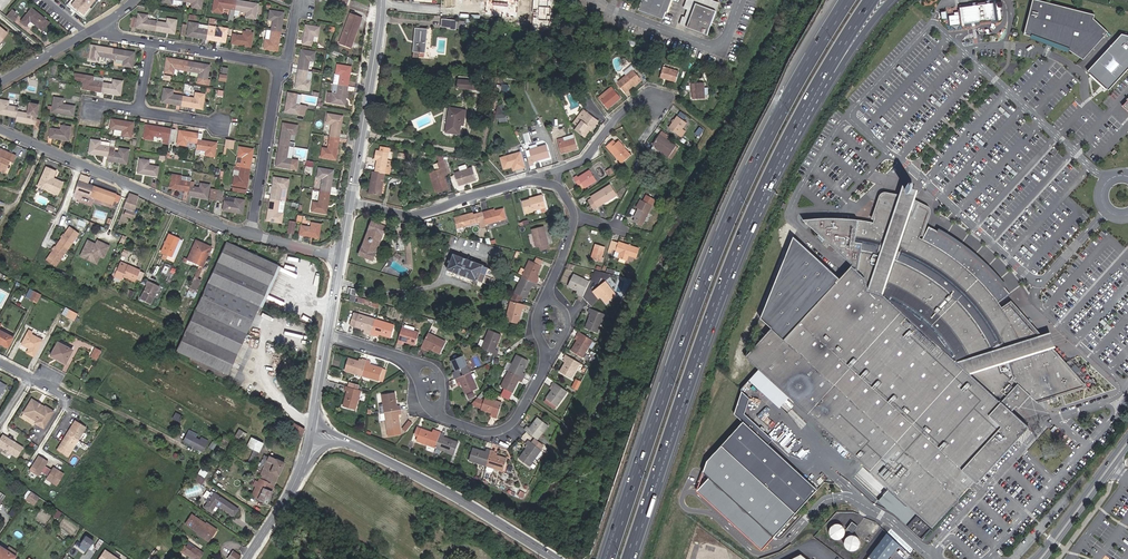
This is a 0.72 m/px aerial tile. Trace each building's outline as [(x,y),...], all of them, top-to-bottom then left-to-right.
[(66,5),(84,18),(97,0),(70,0),(66,5)] [(182,1),(191,2),(191,7),(201,9),(202,0),(182,0),(182,1)] [(234,10),(236,0),(234,0),(214,0),(212,12),(221,13),(222,8),(229,9),(227,21),(232,22),(234,10)] [(236,0),(234,10),(246,12),(245,17),(255,19),(257,4),(236,0)] [(501,11),(515,6),(513,0),(497,0),(501,11)] [(639,10),(663,19),(670,0),(642,0),(639,10)] [(1108,32),(1092,19),(1093,15),(1038,0),(1034,0),(1024,34),(1047,41),(1048,39),(1055,40),(1054,43),(1070,49),(1084,59),(1108,32)] [(1000,20),(1001,19),(1001,7),(998,4),(995,5),(995,2),(959,7),(960,11),(960,15),(954,16),(948,17),(949,27),(962,25),(962,27),(998,22),(997,20),(1000,20)] [(717,11),(696,3),(687,27),(708,35),(717,11)] [(45,20),(31,8),(21,21),(26,25),(29,20),(39,28),(45,20)] [(18,15),(11,9),(5,16),(13,22),(18,15)] [(270,30),(280,32),(283,13),(269,11),(268,20),(272,21),(270,30)] [(351,48),(361,17),(348,12),(338,43),(351,48)] [(130,27),(155,31),(157,21),(146,20),(147,15),(138,14),(137,18),(132,17),(130,27)] [(157,21),(155,31),(173,34),(176,20),(167,19),(166,23),(157,21)] [(456,21),(442,20),(442,27),(450,27),(450,29),(455,29),(455,28),(456,21)] [(187,36),(206,39),(207,30),(208,26),(198,24),(189,22),(187,36)] [(302,45),(311,47),(312,43),(316,43),(318,27),(305,25),(302,45)] [(207,30),(206,39),(225,42),(227,29),(208,26),(207,30)] [(427,30),(416,28),(413,57),(419,58),(419,56),(420,52),(424,52),(425,52),(427,30)] [(277,51),(280,32),(270,30),(266,30),(263,49),(277,51)] [(232,34),(230,44),(250,47),(252,33),(243,31),(243,36),(232,34)] [(1125,35),(1091,72),(1112,91),(1127,73),(1127,36),(1125,35)] [(110,58),(112,49),(91,45),(88,60),(97,61),(98,56),(110,58)] [(134,53),(112,49),(110,58),(123,61),(122,66),(131,68),(134,53)] [(301,50),(298,69),(307,71),(309,61),(313,62),(315,52),(301,50)] [(173,69),(186,71),(188,62),(166,58),(164,73),(172,74),(173,69)] [(188,62),(186,71),(199,73),(198,84),(203,85),(203,80),(207,80),(210,65),(188,62)] [(333,84),(347,86),(350,67),(336,65),(333,84)] [(665,77),(664,79),(675,82),(679,71),(663,67),(660,76),(665,77)] [(307,71),(298,69),(295,88),(308,90),(311,71),(307,71)] [(632,69),(615,83),(624,93),(633,85),(640,79),(632,69)] [(102,82),(102,78),(75,74),(74,80),(83,81),(82,89),(100,92),(102,82)] [(469,77),(463,76),(463,80),(457,79),(456,87),(485,90),(486,82),(468,81),(469,77)] [(102,82),(100,92),(120,95),(122,81),(112,80),(112,84),(102,82)] [(704,83),(692,83),(693,99),(704,99),(704,83)] [(344,105),(347,86),(333,84),(332,94),(327,93),(326,102),(344,105)] [(599,97),(601,100),(613,90),(611,87),(599,97)] [(161,102),(181,106),(182,96),(172,94),(172,90),(163,88),(161,102)] [(603,101),(615,92),(613,90),(601,100),(603,101)] [(299,105),(301,94),(288,92),(284,112),(303,115),(305,106),(299,105)] [(603,101),(602,102),(607,107),(612,103),(613,104),(620,98),(615,92),(603,101)] [(182,96),(181,106),(200,109),(202,95),(194,93),(193,98),(182,96)] [(62,99),(53,97),(52,106),(48,105),(47,111),(51,112),(72,115),(74,106),(61,104),(62,99)] [(938,107),(941,105),(932,97),(929,99),(938,107)] [(18,107),(7,106),(8,101),(0,100),(0,114),(16,117),(17,112),(18,107)] [(16,117),(15,121),(34,124),(38,105),(29,103),(27,113),(17,112),(16,117)] [(1008,117),(1010,114),(1002,106),(999,109),(1008,117)] [(466,111),(450,108),(447,131),(459,133),(461,125),(464,125),(466,111)] [(575,131),(584,137),(590,130),(591,131),(598,121),(583,110),(573,122),(578,126),(575,131)] [(329,136),(338,138),(341,117),(327,114),(326,123),(331,124),(329,136)] [(678,134),(682,129),(686,123),(677,116),(669,128),(678,134)] [(887,130),(890,127),(880,118),(878,121),(887,130)] [(132,123),(112,119),(110,129),(114,129),(113,135),(130,137),(132,123)] [(296,148),(297,143),(289,142),(290,134),(295,135),(297,125),(282,123),(279,144),(293,147),(296,148)] [(164,129),(145,125),(143,138),(152,140),(153,136),(163,137),(162,143),(168,144),(168,141),(169,136),(170,129),(164,129)] [(70,127),(61,126),(60,130),(50,128),(49,138),(68,141),(70,127)] [(197,140),(198,134),(179,131),(177,144),(186,145),(186,142),(196,143),(197,140)] [(660,134),(667,139),(669,136),(662,131),(660,134)] [(674,155),(678,150),(677,150),(678,148),(667,139),(660,134),(653,144),(657,147),(669,156),(671,153),(674,155)] [(335,159),(338,138),(329,136),(327,148),(322,148),(320,157),(335,159)] [(981,147),(984,144),(975,136),(972,139),(981,147)] [(1041,147),(1043,144),(1034,136),(1032,139),(1041,147)] [(563,138),(557,140),(561,153),(567,151),(567,152),(577,149),(574,139),(564,141),(563,138)] [(233,141),(225,139),(224,148),(232,149),(233,141)] [(108,153),(109,147),(110,143),(91,140),(88,153),(107,156),(108,153)] [(213,156),(216,143),(200,140),(197,140),(196,143),(195,149),(205,151),(204,155),(213,156)] [(621,162),(630,155),(624,149),(625,148),(619,140),(615,143),(613,141),(607,147),(621,162)] [(293,147),(279,144),(275,166),(295,170),(297,161),(291,160),(293,147)] [(527,158),(530,166),(534,165),(533,162),(550,157),(546,145),(530,150),(532,157),(527,158)] [(107,156),(107,160),(126,163),(128,150),(118,149),(118,152),(114,152),(114,148),(109,147),(108,153),(107,156)] [(240,167),(249,169),(252,149),(239,147),(235,166),(240,167)] [(674,155),(671,153),(669,156),(657,147),(656,149),(671,159),(674,155)] [(5,170),(8,162),(12,163),(16,156),(3,149),(0,155),(0,168),(5,170)] [(377,160),(375,171),(385,173),(387,163),(389,153),(376,151),(375,157),(378,158),(377,160)] [(514,166),(515,169),(524,167),(520,152),(501,158),(504,168),(512,166),(514,166)] [(844,161),(847,163),(854,155),(851,152),(844,161)] [(149,161),(139,160),(137,173),(156,176),(158,167),(148,165),(149,161)] [(444,175),(449,173),(445,161),(433,165),(435,171),(430,172),(436,192),(448,188),(444,175)] [(1014,176),(1016,174),(1007,166),(1005,169),(1014,176)] [(55,171),(45,167),(41,176),(43,177),(41,182),(43,189),(62,197),(66,187),(57,184),(55,184),(52,183),(53,179),(52,178),(55,171)] [(246,188),(249,169),(240,167),(239,171),(235,170),(234,173),(238,174),(238,177),(234,176),(232,185),(246,188)] [(472,168),(454,173),(459,185),(476,180),(472,168)] [(322,179),(319,191),(329,192),(333,171),(318,169),(317,178),(322,179)] [(585,188),(596,180),(589,170),(578,177),(577,175),(573,177),(578,185),(582,183),(585,187),(585,188)] [(375,171),(373,171),(369,193),(379,195),(381,184),(383,184),(385,173),(375,171)] [(80,174),(77,181),(74,191),(112,205),(115,194),(87,184),(89,178),(80,174)] [(169,188),(189,191),(189,186),(190,182),(191,178),(171,175),(169,188)] [(273,177),(269,199),(279,200),(281,188),(286,189),(288,180),(273,177)] [(410,179),(403,178),(402,185),(409,186),(410,179)] [(189,191),(188,195),(207,198),(209,185),(200,184),(199,188),(193,187),(189,186),(189,191)] [(617,195),(610,184),(590,197),(592,198),(587,201),(593,210),(617,195)] [(964,197),(966,195),(957,187),(955,189),(964,197)] [(824,218),(803,220),(853,265),(840,279),(794,236),(761,318),(772,328),(746,357),(918,515),(907,526),(922,539),(1027,425),(1012,411),(1017,406),(1019,408),(1030,396),(1037,402),(1051,397),(1053,403),(1059,401),(1057,395),(1086,387),(1081,381),(1087,377),(1071,360),(1066,364),(1051,347),(1054,346),(1052,340),(1050,334),(1041,337),(1011,304),(1003,309),(998,302),(1010,293),(1002,283),(988,268),(976,257),(966,249),(948,237),(929,227),(923,240),(920,238),(923,230),(929,212),(928,210),(926,208),(913,202),(913,201),(916,192),(913,191),(910,190),(908,189),(904,188),(901,197),(901,198),(885,195),(883,195),(881,198),(875,215),(873,223),(858,220),(848,219),(848,216),(842,215),(841,218),(824,218)] [(329,192),(319,191),(317,203),(313,202),(311,211),(326,213),(329,192)] [(137,197),(129,194),(127,198),(123,208),(125,209),(123,215),(131,218),(132,214),(130,213),(130,211),(131,211),(137,197)] [(639,209),(635,218),(633,221),(642,225),(655,199),(646,194),(643,201),(640,199),(636,207),(638,208),(639,209)] [(875,215),(881,198),(883,195),(885,195),(901,198),(901,197),(885,194),(883,194),(880,197),(874,215),(875,215)] [(546,207),(543,195),(529,199),(522,202),(525,214),(533,212),(533,211),(546,207)] [(244,200),(229,198),(228,202),(224,202),(223,211),(241,214),(244,200)] [(279,200),(269,199),(266,220),(281,222),(282,214),(281,213),(282,205),(278,205),(279,200)] [(924,231),(930,212),(929,209),(927,207),(913,201),(913,202),(926,208),(928,210),(929,212),(923,230),(924,231)] [(488,213),(488,211),(483,212),(486,224),(506,218),(503,209),(495,211),(488,213)] [(473,213),(455,218),(458,229),(479,223),(477,214),(473,215),(473,213)] [(997,228),(999,225),(990,218),(988,220),(997,228)] [(373,261),(387,226),(372,220),(358,255),(373,261)] [(287,233),(294,234),(295,222),(289,221),(287,233)] [(317,238),(320,224),(310,222),(310,227),(300,225),(299,235),(317,238)] [(543,226),(531,230),(536,248),(539,247),(540,251),(549,248),(543,226)] [(54,248),(52,251),(46,261),(55,267),(78,233),(68,227),(63,235),(61,238),(54,248)] [(176,245),(178,239),(168,234),(166,240),(164,240),(163,242),(164,243),(160,252),(163,253),(161,257),(165,259),(167,255),(171,257),(173,252),(176,254),(179,246),(176,245)] [(87,239),(78,256),(96,264),(99,257),(103,258),(109,245),(96,240),(95,243),(87,239)] [(210,247),(195,240),(187,259),(183,258),(182,261),(191,265),(192,264),(193,262),(202,266),(210,247)] [(617,251),(619,243),(611,240),(608,248),(617,251)] [(226,374),(258,306),(276,266),(226,242),(176,351),(226,374)] [(638,248),(619,243),(617,251),(620,252),(618,257),(627,259),(628,255),(636,257),(638,248)] [(604,247),(595,244),(591,259),(600,261),(601,257),(604,247)] [(1029,258),(1032,255),(1023,248),(1021,250),(1029,258)] [(484,265),(454,254),(450,263),(447,270),(478,281),(478,280),(483,282),(493,285),(498,272),(489,268),(484,266),(484,265)] [(522,276),(537,283),(539,279),(538,279),(535,278),(537,275),(541,266),(541,265),(534,262),(529,260),(525,270),(521,268),(518,273),(522,275),(522,276)] [(193,262),(192,264),(199,267),(194,277),(196,278),(202,266),(193,262)] [(126,268),(118,264),(113,276),(121,280),(123,276),(134,282),(139,270),(127,265),(126,268)] [(276,266),(258,306),(262,308),(280,268),(276,266)] [(600,283),(602,278),(607,279),(609,273),(595,269),(592,281),(600,283)] [(157,277),(150,273),(147,280),(154,283),(157,277)] [(583,296),(589,282),(573,274),(568,286),(577,290),(579,291),(578,294),(583,296)] [(535,287),(537,283),(522,276),(512,297),(519,300),(521,301),(523,297),(526,298),(532,286),(535,287)] [(189,288),(195,291),(200,280),(196,278),(194,277),(189,288)] [(616,295),(605,281),(592,291),(595,295),(598,293),(606,303),(616,295)] [(151,284),(147,282),(143,293),(146,294),(151,284)] [(1076,301),(1078,298),(1070,290),(1067,293),(1076,301)] [(36,303),(40,294),(33,291),(28,299),(36,303)] [(370,300),(358,297),(357,301),(368,305),(370,300)] [(518,303),(511,301),(506,321),(518,324),(522,308),(525,309),(526,305),(518,303)] [(597,333),(604,314),(589,308),(587,312),(590,313),(585,328),(597,333)] [(66,314),(65,316),(73,321),(77,314),(69,310),(66,314)] [(311,323),(313,315),(305,312),(303,320),(311,323)] [(370,335),(375,319),(354,313),(350,325),(367,330),(366,333),(370,335)] [(395,325),(375,319),(370,335),(375,336),(376,333),(380,334),(391,337),(395,325)] [(1109,330),(1111,328),(1102,320),(1100,323),(1109,330)] [(419,332),(402,327),(397,343),(402,344),(402,341),(415,345),(419,332)] [(28,348),(31,349),(28,354),(33,356),(42,340),(30,334),(31,332),(28,330),(21,344),(28,348)] [(7,347),(12,337),(0,331),(0,344),(7,347)] [(488,331),(482,348),(494,353),(496,354),(498,351),(495,349),(500,336),(488,331)] [(582,357),(592,340),(579,331),(576,335),(579,337),(571,350),(582,357)] [(446,342),(428,332),(421,347),(425,349),(426,346),(440,353),(446,342)] [(49,356),(56,360),(64,364),(72,350),(56,342),(49,356)] [(100,351),(95,348),(89,357),(94,360),(100,351)] [(571,378),(580,363),(566,354),(563,358),(564,358),(567,360),(565,362),(560,371),(571,378)] [(509,370),(523,378),(525,374),(522,372),(528,360),(517,355),(509,370)] [(453,375),(455,379),(470,372),(463,356),(451,361),(456,373),(453,375)] [(362,375),(367,360),(363,358),(363,359),(362,362),(358,361),(348,358),(345,370),(362,375)] [(370,361),(367,360),(362,375),(380,380),(383,368),(370,364),(370,361)] [(521,381),(523,378),(509,370),(501,386),(512,392),(518,380),(521,381)] [(470,372),(455,379),(457,382),(460,381),(465,393),(477,388),(470,372)] [(572,387),(577,390),(581,382),(576,379),(572,387)] [(555,409),(567,391),(554,382),(551,385),(554,387),(544,401),(555,409)] [(348,386),(346,386),(344,390),(347,390),(343,405),(356,409),(361,390),(358,389),(348,386)] [(485,393),(483,391),(471,405),(477,408),(480,398),(485,393)] [(749,399),(741,392),(734,414),(743,423),(708,460),(704,471),(773,537),(817,491),(767,445),(772,440),(744,414),(749,399)] [(385,412),(401,409),(400,405),(397,406),(395,393),(382,395),(384,404),(379,405),(381,413),(385,412)] [(480,398),(477,408),(494,413),(492,417),(497,418),(502,402),(485,397),(484,399),(480,398)] [(30,401),(43,409),(44,408),(31,399),(30,401)] [(42,428),(52,411),(45,407),(44,408),(43,409),(30,401),(23,413),(36,421),(34,423),(42,428)] [(251,407),(248,405),(244,413),(247,414),(250,415),(253,410),(251,408),(251,407)] [(402,414),(401,409),(385,412),(389,435),(402,433),(399,414),(402,414)] [(175,418),(171,415),(167,421),(171,424),(175,418)] [(527,426),(524,429),(527,431),(537,439),(548,425),(538,417),(530,428),(527,426)] [(296,425),(286,419),(282,427),(299,437),(304,429),(296,425)] [(67,457),(85,427),(75,420),(56,450),(67,457)] [(407,430),(413,424),(409,421),(404,427),(407,430)] [(435,447),(441,431),(436,430),(435,433),(432,432),(417,427),(414,435),(418,436),(416,440),(435,447)] [(246,434),(238,430),(234,436),(242,441),(246,434)] [(185,431),(177,444),(183,447),(196,455),(204,440),(198,436),(197,439),(185,431)] [(445,433),(441,431),(435,447),(454,454),(458,442),(444,436),(445,433)] [(2,434),(0,437),(0,446),(17,456),(23,447),(2,434)] [(254,450),(257,452),(262,444),(251,438),(247,446),(254,450)] [(543,445),(534,439),(532,442),(541,449),(543,445)] [(519,458),(529,466),(541,449),(532,442),(528,440),(526,443),(526,444),(529,445),(526,448),(519,458)] [(469,460),(486,465),(491,449),(486,448),(485,451),(473,448),(469,460)] [(491,449),(486,465),(487,465),(486,469),(487,471),(490,472),(493,471),(494,467),(502,470),(506,458),(494,454),(495,451),(491,449)] [(250,465),(257,452),(254,450),(247,463),(250,465)] [(47,461),(38,456),(29,471),(37,476),(38,475),(40,476),(41,474),(39,473),(40,472),(44,474),(45,473),(48,475),(46,478),(57,484),(63,474),(52,468),(51,470),(44,466),(47,461)] [(258,478),(274,484),(283,463),(268,456),(267,457),(263,456),(262,459),(266,461),(263,466),(258,478)] [(259,470),(262,465),(263,466),(266,461),(262,459),(260,463),(258,462),(257,464),(258,465),(257,468),(259,470)] [(204,478),(197,474),(196,474),(193,480),(200,484),(204,478)] [(266,503),(274,484),(258,478),(257,481),(254,480),(252,485),(255,486),(250,496),(266,503)] [(523,499),(526,493),(521,490),(518,496),(523,499)] [(35,495),(31,491),(25,500),(30,503),(35,495)] [(215,504),(233,516),(237,509),(210,491),(204,500),(207,502),(203,507),(210,512),(215,504)] [(35,495),(30,503),(34,505),(39,497),(35,495)] [(185,524),(200,534),(205,538),(212,529),(205,524),(191,515),(185,524)] [(847,528),(853,532),(858,526),(852,522),(847,528)] [(199,536),(208,541),(216,529),(206,523),(205,524),(212,529),(205,538),(200,534),(199,536)] [(844,536),(845,534),(845,530),(845,529),(843,525),(841,524),(839,524),(836,524),(833,524),(831,527),(830,530),(830,533),(831,536),(834,539),(837,540),(839,540),(841,539),(844,536)] [(899,545),(887,533),(868,557),(871,558),(888,558),(899,545)] [(76,544),(86,551),(93,540),(82,534),(76,544)] [(860,546),(861,543),(860,540),(857,536),(855,535),(852,535),(848,535),(846,537),(844,541),(844,544),(846,547),(848,549),(850,551),(854,551),(856,550),(858,548),(860,546)] [(96,551),(103,542),(99,539),(92,548),(96,551)] [(103,542),(96,551),(99,552),(100,550),(115,558),(128,558),(103,542)] [(202,554),(187,544),(186,546),(184,545),(180,551),(186,556),(187,554),(193,558),(192,558),(198,558),(202,554)] [(0,546),(0,558),(13,558),(15,556),(0,546)] [(8,546),(6,550),(15,556),(17,552),(8,546)] [(227,558),(238,558),(240,556),(232,551),(227,558)]
